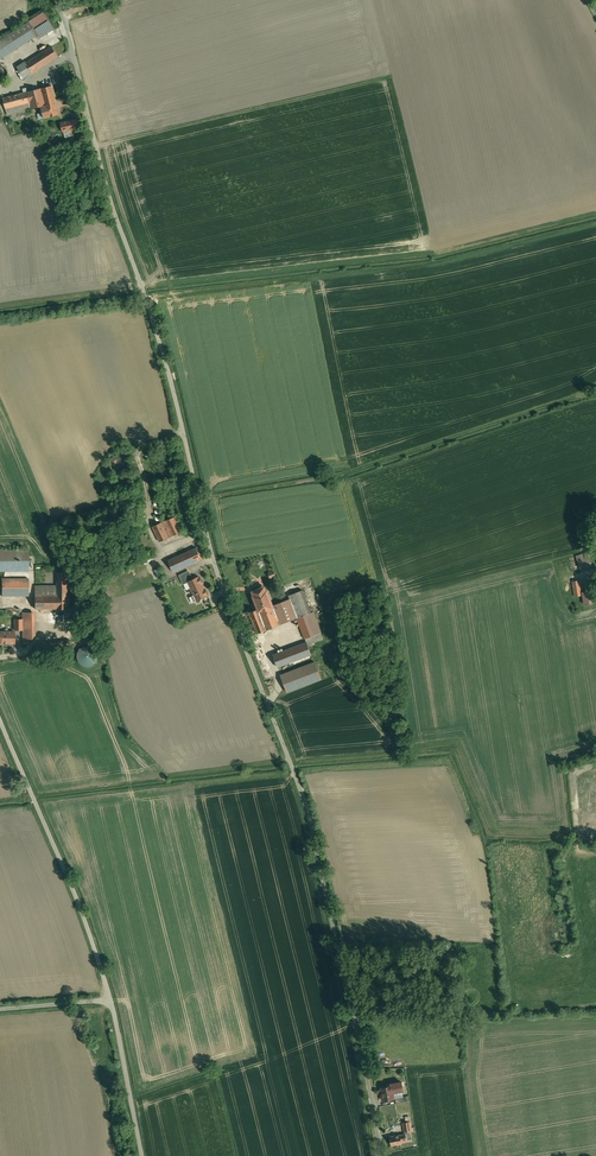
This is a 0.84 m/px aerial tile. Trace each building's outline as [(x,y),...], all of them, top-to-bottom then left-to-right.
[(44,13),(30,22),(38,34),(40,37),(54,29),(44,13)] [(38,34),(30,22),(0,41),(0,58),(38,34)] [(52,46),(26,63),(26,62),(17,67),(24,77),(32,72),(32,73),(58,56),(52,46)] [(52,86),(41,88),(27,92),(32,109),(41,107),(55,100),(52,86)] [(27,92),(3,98),(7,115),(32,109),(27,92)] [(55,100),(41,107),(44,118),(59,114),(55,100)] [(77,119),(61,123),(63,132),(79,128),(77,119)] [(176,516),(152,527),(159,542),(182,531),(176,516)] [(196,548),(168,560),(173,572),(201,559),(196,548)] [(0,550),(0,571),(29,570),(28,550),(0,550)] [(588,553),(576,556),(580,569),(592,566),(588,553)] [(189,570),(179,575),(182,583),(187,581),(193,578),(189,570)] [(69,572),(57,572),(57,585),(57,595),(69,595),(69,572)] [(208,595),(199,575),(193,578),(187,581),(196,601),(208,595)] [(29,579),(2,579),(2,595),(29,595),(29,579)] [(579,580),(572,581),(575,596),(581,595),(579,580)] [(57,585),(34,586),(35,595),(57,595),(57,585)] [(261,593),(259,588),(255,590),(257,595),(253,596),(258,609),(272,603),(267,591),(261,593)] [(302,590),(289,595),(297,618),(311,613),(302,590)] [(593,590),(582,592),(584,604),(595,602),(593,590)] [(57,595),(35,595),(35,608),(69,608),(69,595),(57,595)] [(258,609),(249,612),(257,633),(280,624),(273,606),(272,603),(258,609)] [(287,621),(280,603),(273,606),(280,624),(287,621)] [(31,612),(22,612),(22,619),(22,630),(22,639),(29,639),(31,639),(31,612)] [(306,642),(273,654),(278,667),(311,654),(307,644),(323,638),(313,612),(311,613),(297,618),(306,642)] [(22,619),(14,619),(14,630),(22,630),(22,619)] [(0,631),(0,642),(1,642),(1,643),(14,643),(14,631),(0,631)] [(96,649),(83,643),(76,660),(93,668),(99,655),(94,653),(96,649)] [(281,675),(288,692),(321,679),(314,662),(281,675)] [(391,1086),(381,1088),(382,1096),(381,1096),(382,1100),(383,1099),(383,1101),(394,1099),(392,1092),(403,1090),(401,1082),(390,1084),(391,1086)] [(410,1121),(403,1122),(404,1132),(411,1131),(410,1121)] [(400,1134),(389,1136),(391,1145),(401,1144),(401,1141),(407,1140),(406,1134),(400,1135),(400,1134)]
